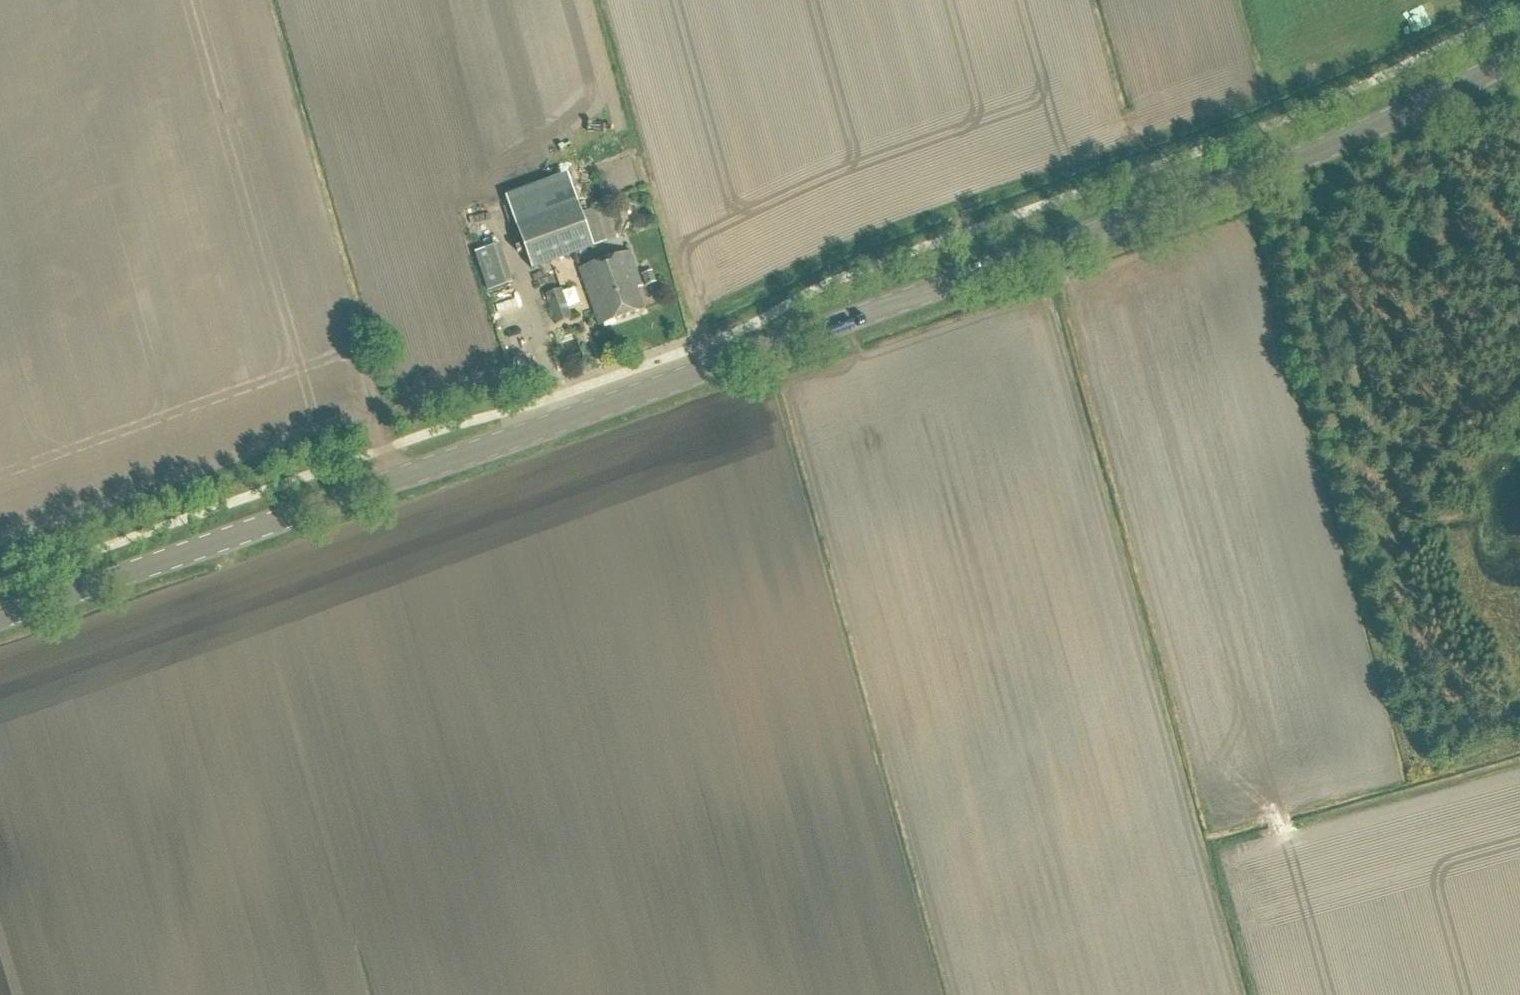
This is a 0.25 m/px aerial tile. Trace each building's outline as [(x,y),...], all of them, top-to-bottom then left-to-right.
[(580,206),(517,228),(532,270),(594,249),(580,206)] [(643,292),(631,254),(579,271),(599,330),(645,314),(639,294),(643,292)] [(481,266),(486,307),(506,305),(500,264),(481,266)] [(652,272),(642,275),(646,287),(656,284),(652,272)] [(555,326),(571,321),(561,291),(545,296),(555,326)] [(517,359),(516,376),(529,377),(531,360),(517,359)]
